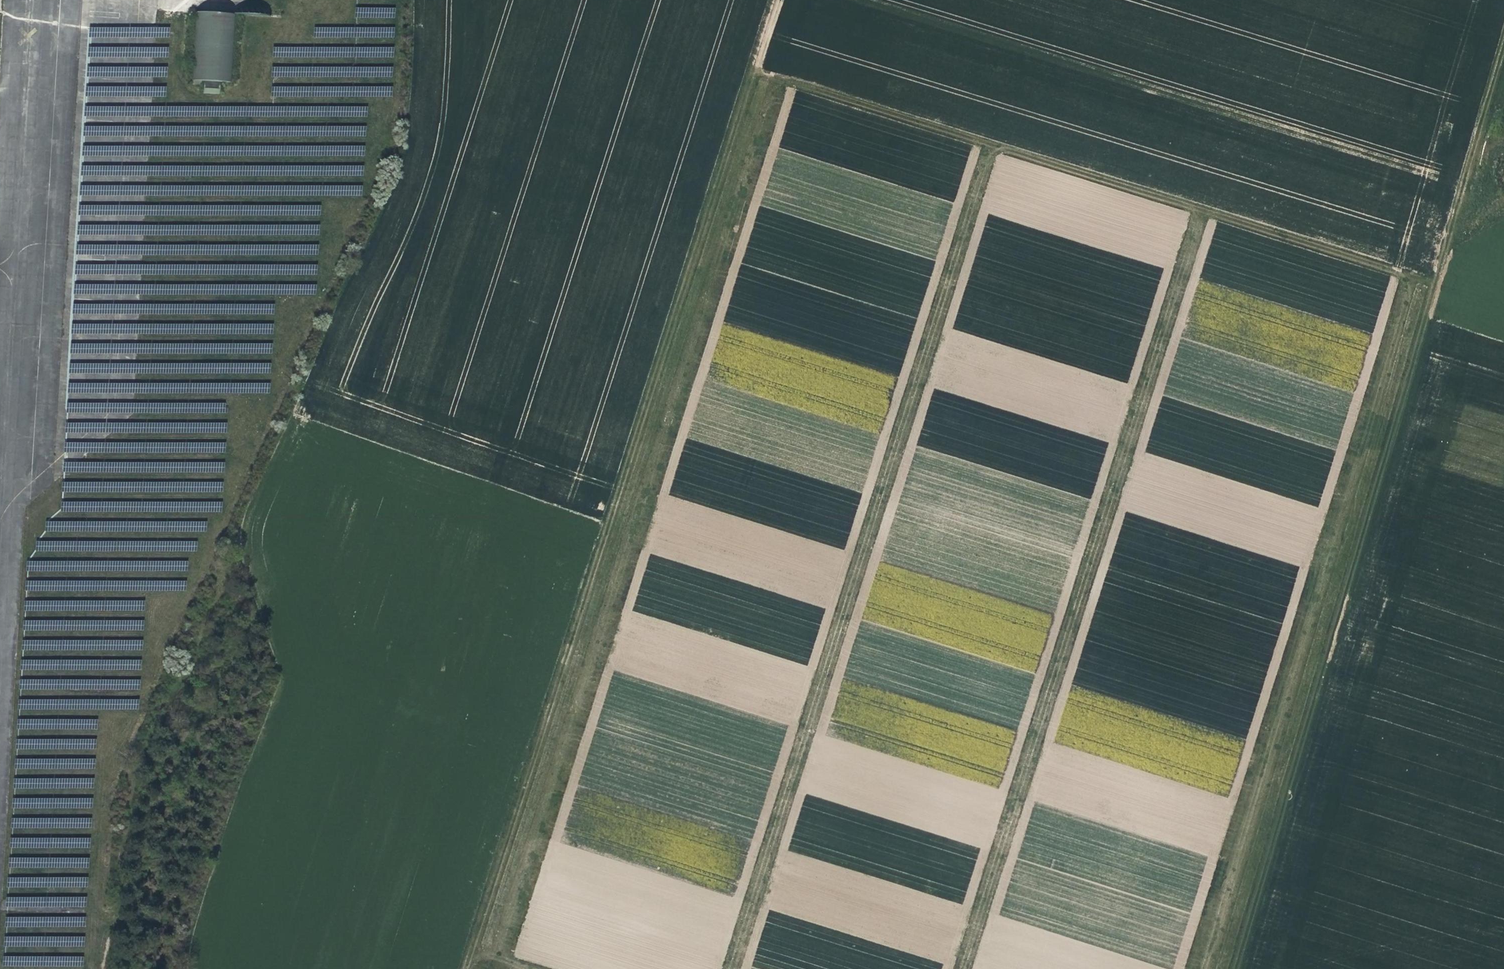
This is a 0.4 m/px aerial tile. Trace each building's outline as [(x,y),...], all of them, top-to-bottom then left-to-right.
[(233,14),(196,12),(193,82),(230,84),(233,14)]
